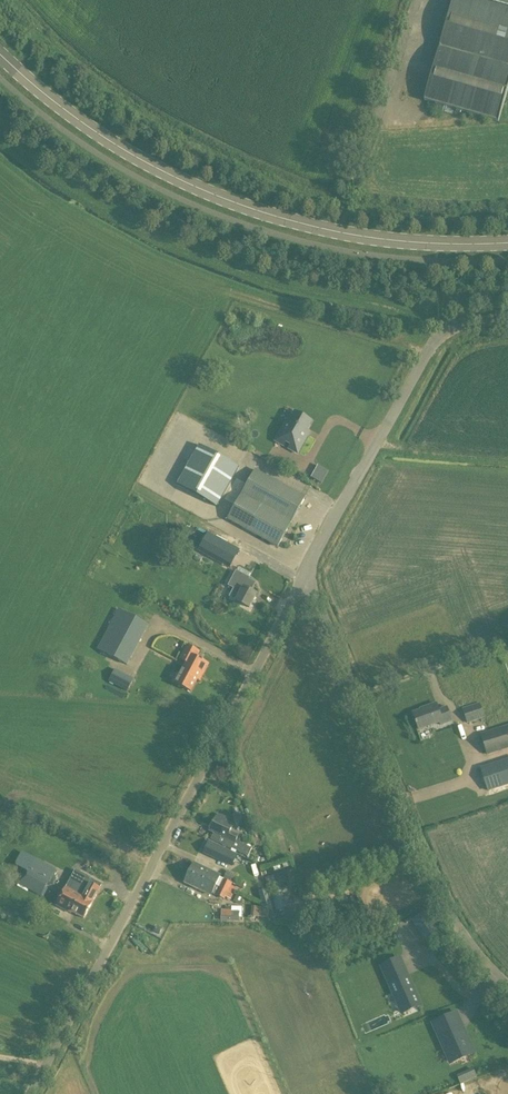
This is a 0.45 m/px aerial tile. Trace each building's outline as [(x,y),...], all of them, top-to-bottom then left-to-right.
[(425,100),(428,101),(426,108),(453,115),(455,109),(499,122),(507,90),(507,0),(454,0),(425,100)] [(304,434),(311,421),(296,413),(289,425),(286,424),(276,441),(297,453),(307,435),(304,434)] [(197,449),(177,486),(217,507),(237,469),(197,449)] [(323,482),(330,470),(319,464),(312,476),(323,482)] [(278,547),(305,498),(256,470),(247,484),(228,519),(278,547)] [(208,532),(197,551),(221,565),(232,546),(208,532)] [(236,569),(228,585),(241,592),(236,601),(249,608),(256,594),(251,592),(257,581),(250,577),(251,576),(236,569)] [(97,649),(127,666),(149,625),(119,609),(97,649)] [(208,665),(196,658),(200,652),(186,645),(179,660),(185,663),(196,668),(194,673),(199,675),(201,674),(203,675),(208,665)] [(196,668),(185,663),(179,675),(177,674),(173,682),(191,691),(199,675),(194,673),(196,668)] [(134,679),(115,669),(108,682),(127,692),(134,679)] [(462,709),(467,724),(484,718),(479,703),(462,709)] [(413,713),(419,730),(442,721),(443,724),(451,721),(446,707),(438,710),(436,704),(426,707),(426,708),(413,713)] [(481,735),(487,754),(507,748),(507,727),(481,735)] [(481,768),(488,791),(507,785),(507,759),(481,768)] [(216,818),(210,831),(226,838),(223,846),(231,850),(232,849),(247,856),(251,848),(236,841),(238,835),(230,832),(233,826),(225,822),(226,820),(225,818),(220,815),(218,816),(217,818),(216,818)] [(238,855),(223,848),(217,860),(232,867),(238,855)] [(50,878),(38,872),(42,865),(32,859),(18,883),(41,896),(50,878)] [(193,863),(189,874),(216,886),(220,876),(193,863)] [(227,870),(223,880),(232,884),(233,885),(236,878),(238,875),(227,870)] [(284,885),(288,883),(284,871),(271,876),(276,892),(285,889),(284,885)] [(189,874),(184,883),(211,896),(212,894),(215,896),(219,888),(216,886),(189,874)] [(233,885),(242,889),(243,889),(246,883),(236,878),(233,885)] [(219,887),(219,888),(228,892),(231,886),(232,884),(223,880),(219,887)] [(95,885),(89,882),(83,895),(94,901),(101,888),(103,885),(97,882),(95,885)] [(66,886),(61,895),(56,905),(71,914),(72,912),(84,919),(94,901),(83,895),(66,886)] [(215,896),(224,900),(228,892),(219,888),(215,896)] [(269,889),(261,891),(264,907),(272,905),(269,889)] [(272,893),(275,910),(283,908),(281,892),(272,893)] [(244,899),(236,895),(233,902),(241,905),(244,899)] [(250,916),(268,918),(269,910),(260,907),(250,906),(250,916)] [(221,921),(239,921),(239,918),(242,918),(242,907),(225,907),(225,909),(221,909),(221,921)] [(331,911),(313,910),(312,921),(331,922),(331,911)] [(424,940),(439,934),(430,911),(415,917),(424,940)] [(403,1007),(419,1001),(401,962),(386,968),(403,1007)] [(438,1044),(451,1038),(446,1026),(432,1032),(438,1044)] [(441,1049),(448,1067),(470,1057),(461,1038),(452,1042),(453,1043),(441,1049)] [(475,1067),(458,1075),(462,1084),(479,1077),(475,1067)]
